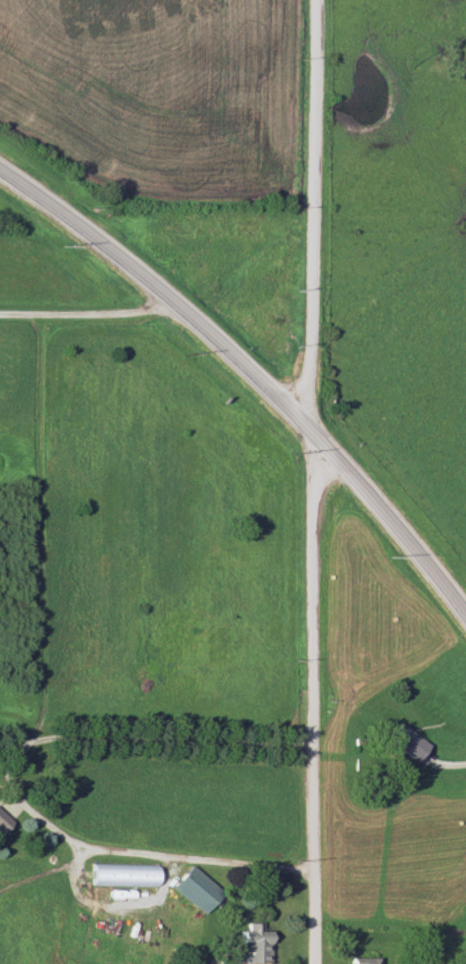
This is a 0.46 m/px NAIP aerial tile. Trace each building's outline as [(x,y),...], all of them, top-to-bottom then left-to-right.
[(384,739),(413,762),(425,747),(397,724),(384,739)] [(11,822),(0,811),(0,834),(11,822)] [(156,886),(156,864),(91,864),(91,886),(156,886)] [(220,895),(191,865),(170,886),(199,915),(220,895)] [(265,931),(258,931),(258,923),(244,923),(244,931),(237,931),(237,963),(265,963),(265,931)]
